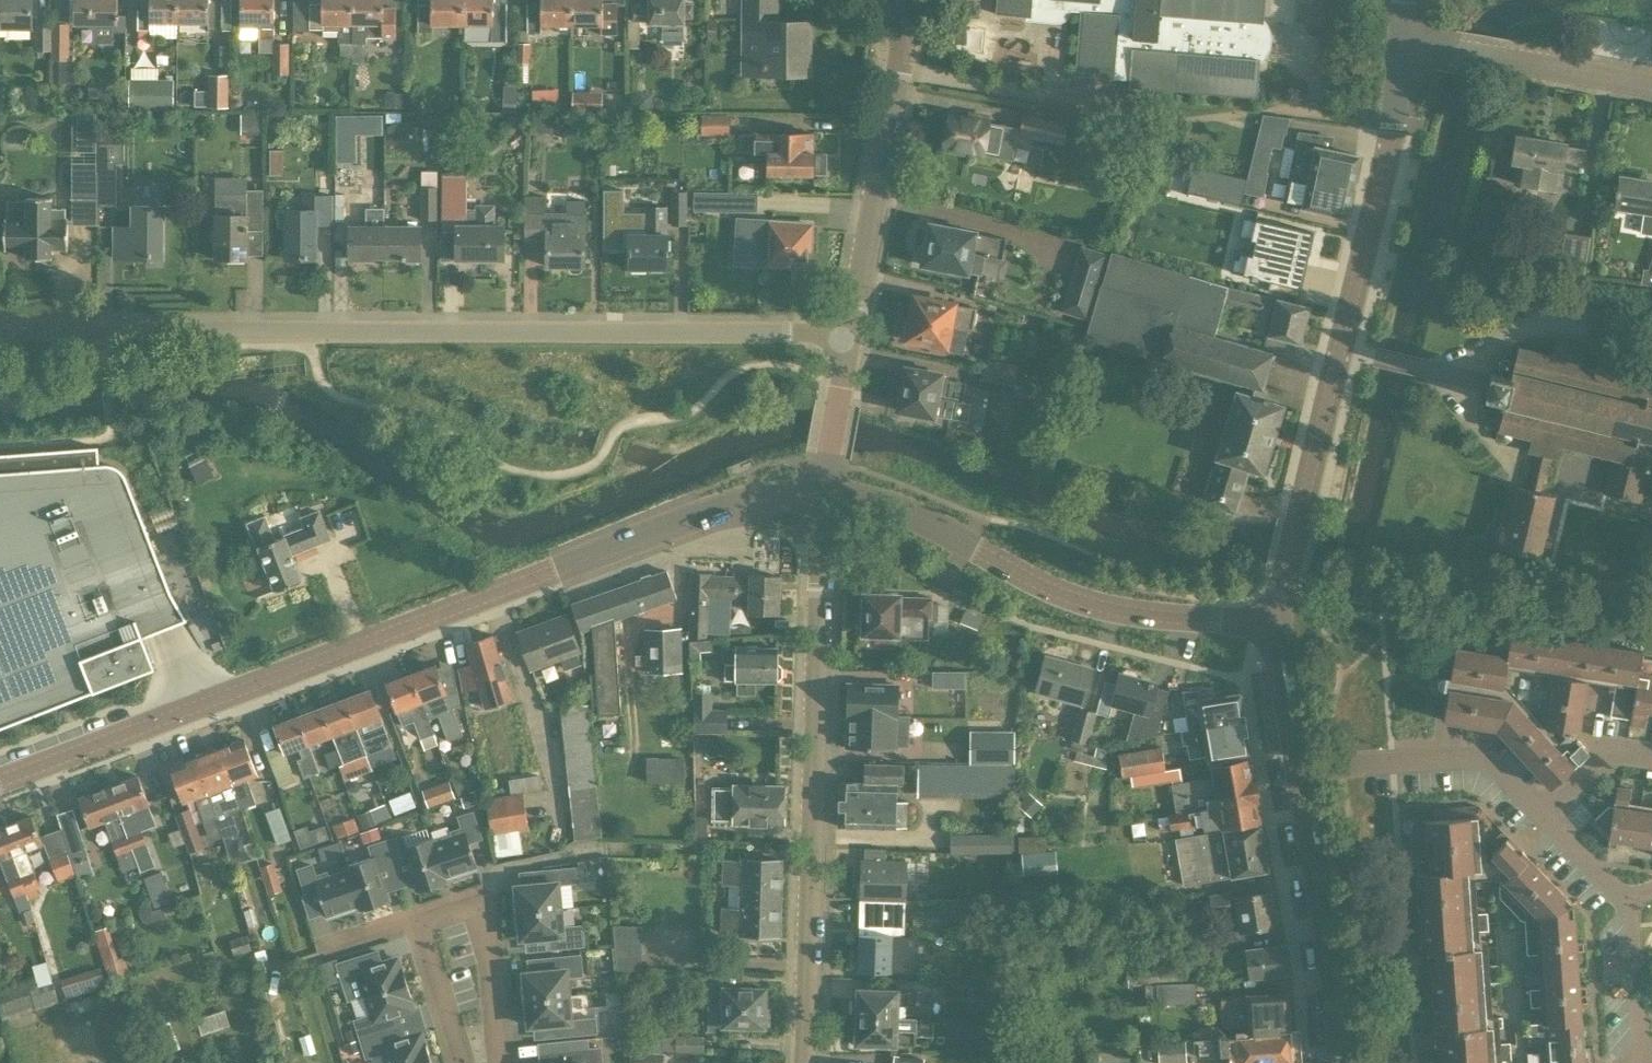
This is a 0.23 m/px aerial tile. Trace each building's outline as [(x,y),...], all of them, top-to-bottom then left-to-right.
[(33,0),(0,0),(0,27),(33,27),(33,0)] [(117,0),(75,0),(75,25),(117,25),(117,15),(117,0)] [(178,0),(152,0),(152,12),(138,12),(139,30),(152,30),(152,22),(178,22),(178,0)] [(178,22),(209,22),(209,31),(225,31),(225,0),(178,0),(178,22)] [(277,39),(276,0),(242,0),(242,27),(259,27),(259,52),(272,53),(272,43),(274,43),(274,39),(277,39)] [(355,43),(355,0),(327,0),(327,4),(309,4),(309,30),(339,31),(339,43),(340,42),(355,43)] [(385,0),(355,0),(355,43),(366,43),(366,36),(399,36),(399,5),(385,5),(385,0)] [(463,25),(463,0),(431,0),(431,5),(417,5),(416,32),(432,32),(432,25),(463,25)] [(495,5),(495,0),(463,0),(463,25),(494,25),(493,42),(508,42),(509,5),(495,5)] [(573,26),(573,0),(543,0),(542,5),(528,5),(528,33),(544,33),(544,26),(573,26)] [(603,0),(573,0),(573,26),(603,26),(603,34),(618,35),(618,5),(603,5),(603,0)] [(686,5),(686,0),(651,0),(650,9),(633,9),(633,21),(650,22),(650,25),(662,25),(662,38),(684,39),(684,25),(686,25),(686,17),(694,17),(694,5),(686,5)] [(812,23),(776,23),(777,0),(746,0),(745,75),(811,76),(812,23)] [(995,14),(1031,16),(1043,17),(1048,17),(1052,14),(1053,10),(1080,12),(1075,76),(1129,80),(1129,88),(1256,99),(1258,75),(1265,0),(998,0),(997,12),(995,12),(995,14)] [(117,25),(117,33),(126,33),(126,15),(117,15),(117,25)] [(36,52),(51,52),(51,24),(36,24),(36,52)] [(51,24),(51,52),(51,61),(52,60),(69,61),(69,24),(51,24)] [(352,64),(354,64),(355,43),(340,42),(340,57),(352,58),(352,64)] [(274,43),(272,43),(272,53),(272,74),(289,74),(289,44),(274,43)] [(366,43),(355,43),(354,64),(365,64),(366,43)] [(221,44),(222,64),(233,64),(232,44),(221,44)] [(68,83),(69,61),(52,60),(52,83),(68,83)] [(226,106),(227,76),(209,75),(209,106),(226,106)] [(173,79),(129,79),(129,108),(173,108),(173,79)] [(602,111),(602,92),(573,92),(573,111),(602,111)] [(263,129),(262,112),(244,113),(245,130),(263,129)] [(944,147),(949,148),(948,152),(964,155),(965,151),(1012,159),(1018,128),(950,114),(944,147)] [(1247,179),(1244,192),(1263,196),(1268,172),(1267,172),(1272,146),(1281,148),(1284,134),(1286,134),(1289,117),(1263,114),(1259,132),(1252,159),(1247,179)] [(1063,145),(1067,124),(1024,115),(1021,128),(1020,136),(1063,145)] [(700,117),(700,134),(729,135),(729,117),(700,117)] [(815,136),(770,135),(739,134),(739,154),(770,154),(769,175),(827,176),(827,154),(814,154),(815,136)] [(1559,190),(1563,168),(1581,171),(1585,150),(1565,147),(1566,143),(1516,135),(1512,162),(1518,163),(1514,184),(1559,190)] [(356,163),(356,137),(337,138),(337,164),(356,163)] [(1283,204),(1307,209),(1306,211),(1317,214),(1317,211),(1347,218),(1361,155),(1314,145),(1312,155),(1294,151),(1283,204)] [(269,172),(282,172),(283,150),(269,149),(269,172)] [(1244,191),(1247,179),(1185,165),(1183,173),(1191,175),(1190,180),(1187,192),(1236,204),(1241,205),(1244,192),(1244,191)] [(97,197),(97,170),(71,170),(71,196),(70,196),(70,197),(97,197)] [(117,206),(117,170),(99,170),(99,206),(117,206)] [(505,226),(495,226),(495,204),(476,204),(476,209),(466,209),(466,175),(442,175),(441,226),(457,227),(457,256),(473,256),(473,261),(499,261),(500,242),(505,242),(505,226)] [(1620,177),(1615,208),(1643,212),(1640,233),(1651,236),(1651,182),(1620,177)] [(437,221),(437,188),(421,188),(421,220),(437,221)] [(248,260),(248,230),(265,230),(265,190),(248,190),(248,193),(216,193),(216,215),(206,215),(206,241),(216,241),(216,259),(248,260)] [(687,226),(687,192),(671,192),(671,226),(687,226)] [(725,194),(695,194),(695,209),(725,210),(725,194)] [(306,197),(306,211),(287,210),(286,260),(317,260),(318,224),(332,224),(332,220),(333,197),(306,197)] [(582,266),(587,266),(586,215),(585,215),(585,200),(567,199),(567,215),(547,215),(547,197),(526,197),(527,240),(549,240),(549,266),(569,266),(569,270),(572,273),(579,273),(582,270),(582,266)] [(26,249),(26,258),(51,258),(51,248),(67,248),(67,221),(65,221),(65,209),(51,209),(51,198),(26,198),(26,219),(4,219),(4,249),(26,249)] [(165,259),(165,206),(133,206),(133,228),(115,227),(115,258),(165,259)] [(385,225),(383,225),(383,207),(366,207),(366,225),(351,225),(352,260),(375,260),(375,258),(385,258),(385,225)] [(667,235),(667,234),(668,207),(649,207),(648,235),(629,235),(629,254),(631,254),(631,269),(668,269),(669,235),(667,235)] [(764,220),(737,219),(735,249),(767,250),(766,266),(794,268),(795,261),(806,262),(806,251),(811,251),(812,229),(790,228),(790,222),(768,220),(768,223),(764,223),(764,220)] [(1268,290),(1299,297),(1300,293),(1298,292),(1307,254),(1309,254),(1314,233),(1260,221),(1248,276),(1252,277),(1252,279),(1258,281),(1258,278),(1270,281),(1268,290)] [(405,258),(405,260),(423,260),(422,225),(385,225),(385,258),(405,258)] [(999,255),(1002,242),(974,237),(975,233),(930,225),(926,245),(919,244),(916,261),(923,262),(923,265),(981,276),(985,253),(999,255)] [(1087,320),(1107,254),(1081,246),(1067,289),(1060,312),(1087,320)] [(1299,342),(1307,308),(1252,294),(1218,284),(1110,252),(1102,285),(1100,284),(1086,331),(1084,338),(1162,362),(1162,361),(1262,391),(1273,354),(1213,337),(1216,329),(1223,305),(1274,317),(1269,335),(1299,342)] [(964,349),(968,328),(971,328),(975,309),(952,305),(952,306),(916,299),(912,323),(907,322),(905,335),(909,336),(909,339),(964,349)] [(1581,362),(1584,348),(1555,341),(1551,355),(1518,347),(1514,367),(1510,361),(1504,360),(1498,363),(1497,369),(1500,375),(1489,372),(1484,396),(1505,401),(1498,431),(1497,437),(1500,442),(1506,444),(1512,441),(1514,435),(1531,439),(1527,452),(1537,454),(1528,489),(1539,492),(1548,456),(1557,459),(1560,446),(1611,460),(1603,493),(1639,502),(1648,469),(1651,469),(1651,379),(1581,362)] [(939,376),(902,369),(895,373),(893,381),(899,388),(904,389),(900,409),(932,415),(935,396),(962,401),(965,383),(939,378),(939,376)] [(1012,396),(1016,376),(982,370),(978,390),(1012,396)] [(1237,392),(1223,437),(1216,458),(1220,459),(1216,470),(1213,469),(1202,503),(1234,513),(1247,467),(1262,472),(1283,406),(1259,399),(1237,392)] [(143,637),(163,629),(184,621),(186,620),(170,593),(126,478),(123,474),(120,470),(117,468),(113,466),(108,465),(103,464),(99,465),(98,449),(0,456),(0,728),(155,667),(143,637)] [(206,457),(192,462),(199,481),(213,475),(206,457)] [(1555,496),(1539,492),(1528,489),(1517,487),(1507,528),(1502,527),(1497,547),(1540,557),(1547,559),(1551,542),(1545,540),(1555,496)] [(305,529),(274,541),(264,517),(247,524),(256,548),(258,547),(275,591),(302,581),(291,555),(328,540),(318,512),(301,519),(305,529)] [(572,605),(581,630),(592,627),(614,621),(629,617),(677,600),(667,572),(572,605)] [(751,577),(751,581),(710,579),(710,576),(692,575),(689,638),(707,638),(709,595),(751,596),(750,610),(777,611),(779,578),(751,577)] [(897,639),(929,640),(929,620),(932,620),(932,599),(900,598),(899,596),(865,595),(864,634),(897,635),(897,639)] [(566,615),(542,624),(555,662),(580,653),(566,615)] [(1490,737),(1492,730),(1495,730),(1549,789),(1574,767),(1588,754),(1576,742),(1586,681),(1593,682),(1594,677),(1624,681),(1636,683),(1637,676),(1638,674),(1641,652),(1598,645),(1603,616),(1585,615),(1584,622),(1581,642),(1567,639),(1560,631),(1508,623),(1479,644),(1465,642),(1464,649),(1455,648),(1443,722),(1478,728),(1477,735),(1484,736),(1490,737)] [(622,715),(614,621),(592,627),(596,676),(589,677),(592,711),(598,711),(599,717),(622,715)] [(555,662),(542,624),(518,633),(531,671),(555,662)] [(644,675),(682,673),(680,631),(643,633),(644,657),(633,657),(634,668),(644,667),(644,675)] [(463,694),(479,688),(485,710),(512,700),(493,636),(466,646),(472,666),(459,670),(463,694)] [(712,652),(712,640),(689,640),(689,659),(700,659),(700,652),(712,652)] [(735,680),(776,683),(782,677),(782,665),(777,658),(778,649),(736,647),(736,650),(724,650),(723,662),(724,662),(724,679),(735,679),(735,680)] [(1083,704),(1093,669),(1047,656),(1037,692),(1083,704)] [(452,706),(459,704),(456,685),(445,690),(436,666),(411,675),(433,734),(434,734),(428,718),(438,714),(448,740),(463,735),(452,706)] [(1150,708),(1157,685),(1140,680),(1135,672),(1125,669),(1119,674),(1111,704),(1135,711),(1126,741),(1155,736),(1162,711),(1150,708)] [(933,688),(963,688),(963,673),(933,673),(933,688)] [(1638,674),(1637,676),(1636,683),(1624,681),(1623,688),(1615,686),(1610,717),(1620,719),(1631,720),(1638,674)] [(1638,674),(1631,720),(1630,726),(1644,728),(1646,713),(1651,714),(1651,677),(1638,674)] [(387,684),(397,713),(402,726),(414,721),(420,739),(433,734),(411,675),(387,684)] [(848,684),(847,716),(897,717),(897,716),(898,686),(878,685),(877,688),(871,688),(871,685),(848,684)] [(370,690),(346,699),(357,727),(368,723),(378,751),(391,746),(370,690)] [(1181,730),(1181,733),(1204,730),(1204,729),(1244,721),(1240,695),(1200,702),(1198,690),(1183,693),(1189,729),(1181,730)] [(711,693),(694,693),(693,734),(727,735),(727,710),(711,710),(711,693)] [(357,727),(346,699),(322,708),(332,736),(343,764),(367,755),(357,727)] [(587,705),(580,706),(560,708),(575,840),(602,838),(587,705)] [(310,745),(332,736),(322,708),(299,717),(310,745)] [(1087,745),(1095,713),(1079,708),(1071,739),(1087,745)] [(908,717),(897,716),(897,717),(847,716),(846,747),(867,748),(867,749),(871,749),(871,745),(876,745),(876,748),(896,749),(896,741),(908,741),(908,717)] [(320,772),(310,745),(299,717),(274,726),(285,754),(299,749),(309,776),(320,772)] [(1209,762),(1250,756),(1244,721),(1204,729),(1204,730),(1181,733),(1183,745),(1188,745),(1190,761),(1208,758),(1209,762)] [(970,763),(994,763),(1014,763),(1014,735),(970,735),(970,741),(970,763)] [(285,754),(281,745),(279,738),(263,744),(274,775),(292,769),(286,754),(285,754)] [(228,746),(219,750),(220,753),(233,785),(241,808),(254,803),(246,780),(247,780),(257,776),(244,741),(228,746)] [(1122,778),(1165,770),(1161,747),(1123,753),(1119,754),(1122,778)] [(343,765),(343,764),(337,749),(323,755),(329,770),(343,765)] [(204,756),(196,759),(197,762),(210,794),(218,816),(216,817),(222,839),(239,833),(231,812),(241,808),(233,785),(220,753),(219,750),(211,753),(204,756)] [(646,758),(647,782),(685,781),(685,757),(646,758)] [(187,762),(171,768),(184,803),(195,799),(203,822),(216,817),(218,816),(210,794),(197,762),(196,759),(187,762)] [(1178,816),(1257,802),(1249,761),(1212,768),(1215,779),(1173,786),(1178,816)] [(867,766),(866,785),(842,784),(840,827),(896,829),(896,828),(906,828),(907,803),(896,802),(897,786),(903,786),(903,767),(867,766)] [(1173,769),(1165,770),(1147,773),(1149,786),(1175,782),(1173,769)] [(131,812),(149,805),(138,777),(109,788),(134,855),(147,850),(139,828),(137,828),(131,812)] [(471,791),(466,778),(453,782),(457,795),(471,791)] [(448,780),(421,790),(427,807),(454,797),(448,780)] [(784,826),(785,787),(734,786),(734,789),(713,788),(712,821),(733,822),(733,825),(784,826)] [(1635,845),(1640,811),(1628,809),(1631,789),(1617,787),(1615,802),(1615,806),(1608,805),(1596,817),(1590,822),(1607,840),(1609,841),(1608,846),(1615,847),(1616,842),(1635,845)] [(90,828),(105,822),(123,871),(137,866),(133,855),(134,855),(109,788),(79,799),(90,828)] [(412,791),(391,798),(396,813),(417,805),(412,791)] [(519,835),(529,833),(523,796),(488,801),(495,849),(520,845),(519,835)] [(1257,802),(1178,816),(1169,818),(1172,831),(1204,825),(1205,831),(1260,821),(1257,802)] [(363,826),(392,816),(387,804),(358,814),(363,826)] [(281,806),(268,811),(279,842),(292,838),(281,806)] [(1478,807),(1433,810),(1433,820),(1421,821),(1422,839),(1424,839),(1425,847),(1478,844),(1477,826),(1487,825),(1493,821),(1478,807)] [(204,846),(190,808),(175,813),(189,852),(204,846)] [(1640,811),(1635,845),(1651,847),(1651,813),(1640,811)] [(451,833),(453,838),(433,845),(431,840),(445,883),(446,883),(445,881),(478,871),(469,843),(481,839),(473,814),(459,818),(463,830),(451,833)] [(75,874),(61,829),(40,835),(32,816),(3,827),(31,899),(39,896),(36,888),(39,887),(33,872),(26,851),(43,844),(57,881),(75,874)] [(297,830),(301,846),(331,838),(327,822),(297,830)] [(1185,886),(1269,871),(1261,826),(1177,841),(1185,886)] [(3,827),(0,829),(0,861),(8,881),(7,881),(19,912),(30,909),(29,900),(31,899),(3,827)] [(80,830),(63,835),(72,863),(89,858),(80,830)] [(952,832),(952,851),(1011,851),(1011,832),(952,832)] [(418,892),(445,883),(431,840),(405,848),(401,837),(387,842),(396,867),(408,863),(418,892)] [(1018,852),(1046,851),(1046,837),(1017,838),(1018,852)] [(1503,880),(1498,885),(1499,899),(1511,911),(1546,877),(1515,844),(1509,838),(1491,855),(1503,868),(1496,874),(1503,880)] [(373,859),(347,867),(362,911),(389,902),(379,873),(392,868),(383,843),(369,847),(373,859)] [(1480,869),(1479,861),(1478,844),(1425,847),(1426,856),(1423,856),(1424,873),(1480,869)] [(1023,875),(1057,873),(1055,852),(1021,855),(1023,875)] [(779,935),(782,861),(724,860),(723,885),(741,885),(740,909),(722,909),(721,934),(779,935)] [(1416,901),(1469,897),(1468,880),(1482,879),(1495,867),(1488,860),(1479,861),(1480,869),(1424,873),(1411,874),(1412,892),(1415,892),(1416,901)] [(861,899),(865,899),(906,900),(907,862),(862,861),(861,899)] [(274,862),(260,866),(268,895),(282,891),(274,862)] [(361,911),(362,911),(347,867),(348,872),(328,879),(326,874),(315,878),(312,866),(298,871),(306,896),(319,892),(328,920),(360,909),(361,911)] [(172,899),(161,868),(143,875),(154,906),(172,899)] [(512,899),(514,914),(560,910),(558,886),(574,884),(572,869),(544,872),(545,885),(516,888),(517,898),(512,899)] [(1565,896),(1546,877),(1511,911),(1521,921),(1524,921),(1524,927),(1572,905),(1564,897),(1565,896)] [(1237,913),(1240,931),(1217,934),(1219,946),(1248,941),(1247,932),(1276,927),(1271,892),(1231,899),(1230,894),(1209,897),(1212,917),(1237,913)] [(1414,909),(1415,927),(1487,922),(1487,913),(1471,914),(1469,897),(1416,901),(1416,909),(1414,909)] [(906,926),(906,900),(865,899),(864,926),(886,927),(887,926),(906,926)] [(1524,927),(1526,947),(1575,943),(1573,916),(1572,905),(1524,927)] [(560,910),(514,914),(515,930),(520,930),(521,940),(550,938),(551,951),(584,947),(582,927),(562,929),(560,910)] [(913,930),(952,930),(952,911),(912,912),(913,930)] [(1473,949),(1472,932),(1488,931),(1487,922),(1415,927),(1416,945),(1419,944),(1419,954),(1427,953),(1473,949)] [(617,968),(641,969),(642,926),(613,924),(617,968)] [(124,965),(121,956),(119,956),(111,925),(96,929),(107,970),(124,965)] [(886,927),(864,926),(864,935),(860,935),(859,970),(907,971),(908,938),(905,938),(906,926),(887,926),(886,927)] [(1583,943),(1575,943),(1526,947),(1527,955),(1542,955),(1543,972),(1577,969),(1576,951),(1583,951),(1583,943)] [(1247,951),(1247,952),(1231,954),(1232,965),(1248,964),(1250,979),(1285,975),(1282,947),(1247,951)] [(1480,948),(1473,949),(1427,953),(1427,961),(1425,961),(1426,979),(1498,974),(1498,965),(1482,966),(1480,948)] [(359,978),(365,998),(407,985),(399,959),(381,964),(377,953),(337,965),(342,980),(343,984),(359,978)] [(522,1001),(568,997),(567,978),(582,977),(580,956),(552,959),(553,972),(524,975),(525,985),(521,986),(522,1001)] [(342,980),(337,965),(336,959),(320,964),(327,985),(342,980)] [(60,979),(66,998),(106,985),(100,966),(60,979)] [(1578,987),(1577,969),(1543,972),(1544,989),(1529,991),(1530,999),(1586,995),(1586,986),(1578,987)] [(725,974),(725,985),(710,985),(709,1031),(724,1032),(724,1026),(764,1027),(764,1025),(769,1026),(770,1008),(765,1008),(765,990),(742,990),(743,974),(725,974)] [(1430,1005),(1484,1001),(1483,984),(1499,983),(1498,974),(1426,979),(1427,997),(1430,996),(1430,1005)] [(2,1018),(59,1003),(52,979),(0,993),(0,1010),(2,1018)] [(1195,1001),(1195,982),(1157,984),(1158,1002),(1195,1001)] [(355,1022),(361,1040),(401,1028),(397,1016),(415,1011),(407,985),(365,998),(371,1017),(355,1022)] [(858,990),(857,1017),(896,1018),(897,1007),(915,1007),(916,994),(897,993),(897,992),(858,990)] [(1250,1037),(1290,1032),(1288,995),(1222,999),(1224,1031),(1249,1029),(1250,1037)] [(1587,1003),(1586,995),(1530,999),(1530,1008),(1546,1007),(1547,1024),(1547,1025),(1581,1022),(1580,1004),(1587,1003)] [(568,997),(522,1001),(524,1017),(528,1017),(529,1027),(558,1025),(559,1038),(597,1034),(595,1019),(571,1021),(568,997)] [(1430,1032),(1438,1031),(1492,1028),(1502,1028),(1502,1017),(1485,1019),(1484,1001),(1430,1005),(1431,1013),(1428,1014),(1430,1032)] [(205,1031),(231,1023),(226,1008),(200,1016),(205,1031)] [(896,1018),(857,1017),(856,1045),(895,1047),(895,1045),(914,1045),(914,1032),(916,1032),(916,1019),(896,1018)] [(1544,1032),(1545,1051),(1583,1049),(1581,1022),(1547,1025),(1547,1024),(1528,1025),(1529,1036),(1538,1036),(1538,1032),(1544,1032)] [(401,1028),(361,1040),(367,1059),(383,1054),(386,1062),(420,1062),(430,1060),(422,1034),(404,1039),(401,1028)] [(1438,1057),(1510,1052),(1509,1043),(1493,1044),(1492,1028),(1438,1031),(1439,1039),(1436,1039),(1438,1057)] [(1250,1037),(1199,1041),(1201,1059),(1232,1057),(1233,1062),(1293,1062),(1290,1032),(1250,1037)] [(703,1052),(704,1036),(676,1036),(675,1051),(703,1052)] [(1184,1041),(1157,1043),(1158,1062),(1185,1062),(1184,1041)] [(601,1049),(561,1053),(562,1062),(602,1062),(601,1049)] [(1583,1049),(1545,1051),(1546,1062),(1584,1062),(1583,1049)] [(664,1053),(630,1052),(630,1062),(663,1062),(664,1053)] [(1438,1057),(1438,1062),(1495,1062),(1494,1062),(1511,1061),(1510,1052),(1438,1057)] [(924,1058),(894,1055),(893,1062),(924,1062),(924,1058)]
